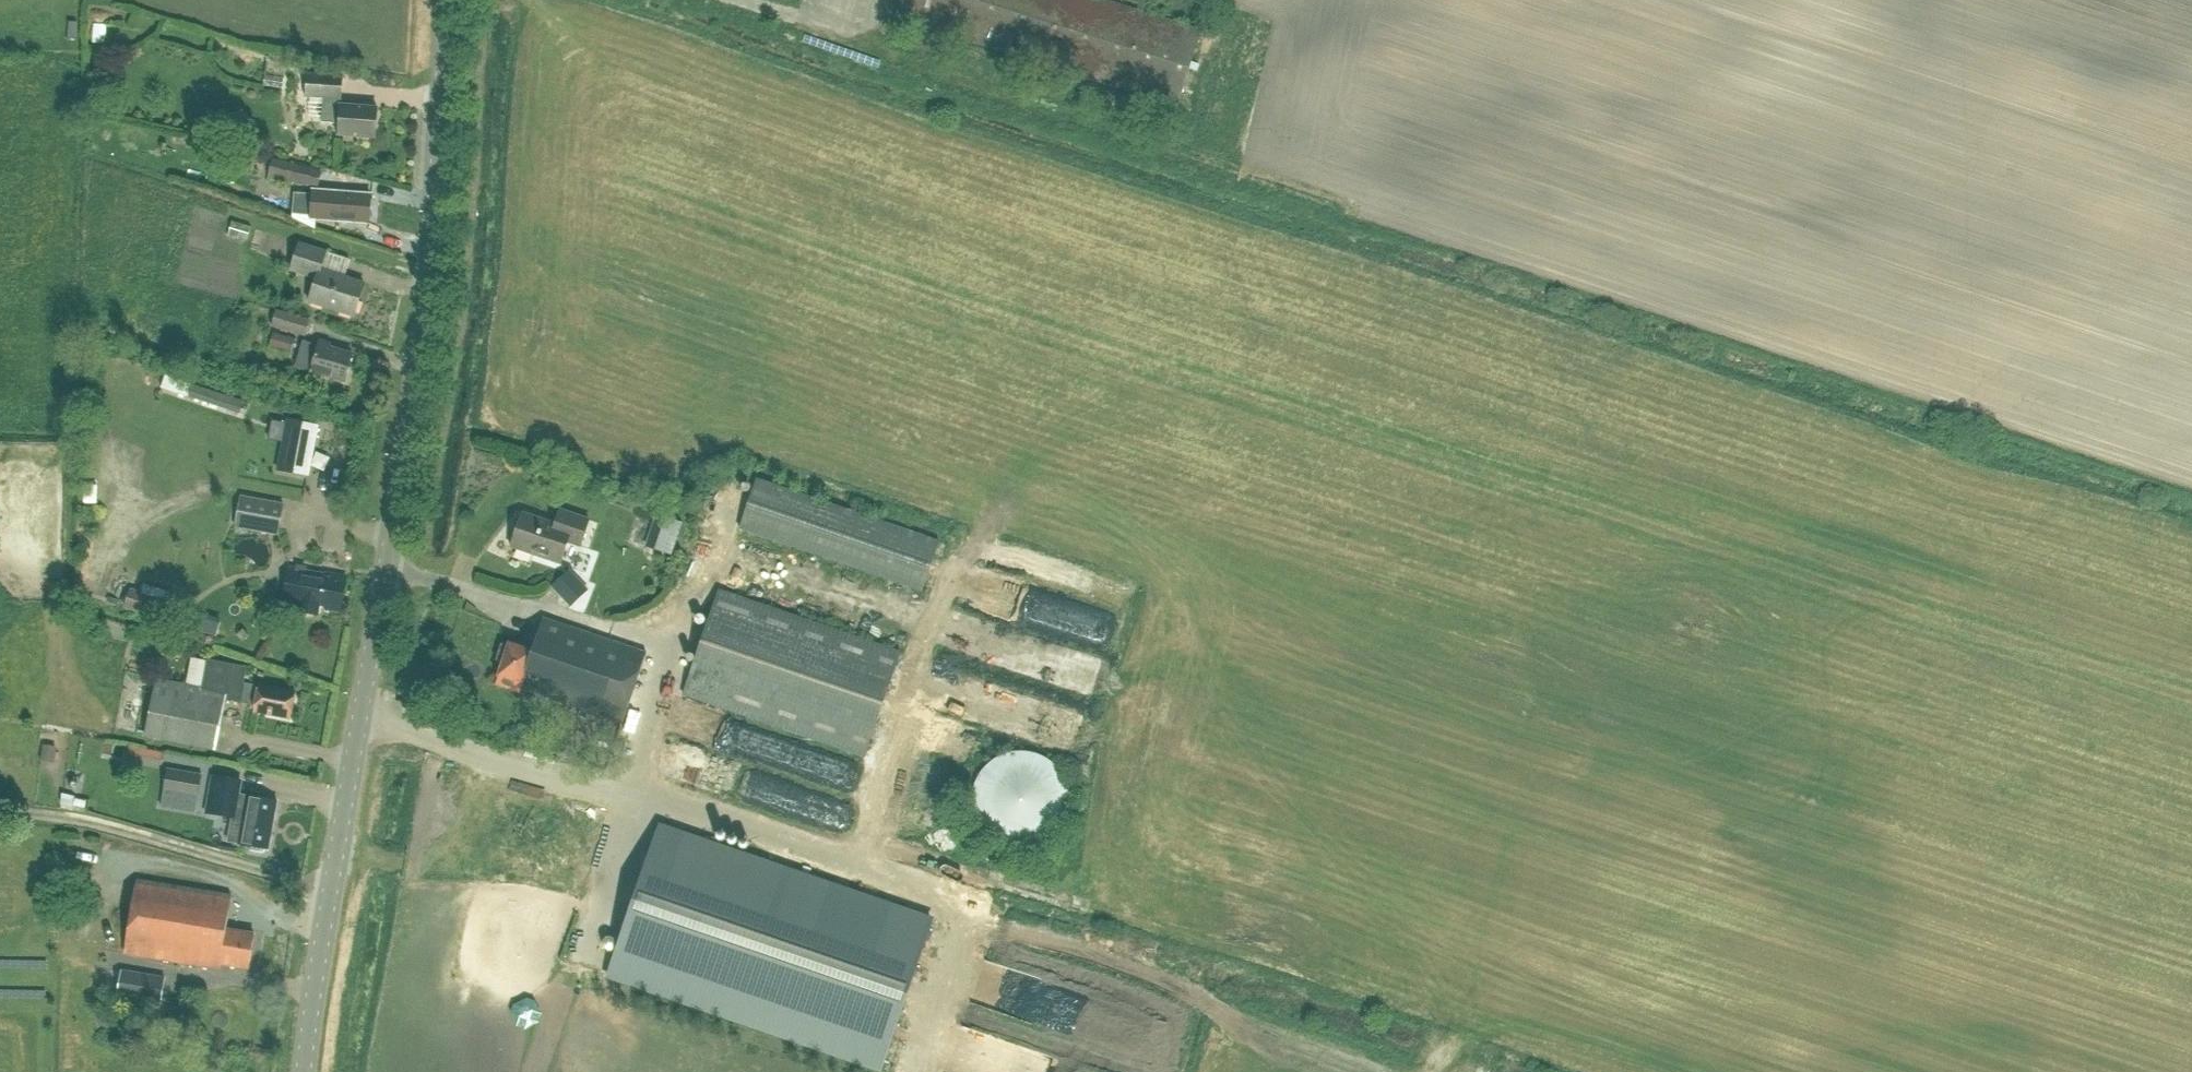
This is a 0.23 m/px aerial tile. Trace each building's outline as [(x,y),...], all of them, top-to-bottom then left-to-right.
[(894,17),(1177,106),(1200,31),(1101,0),(899,0),(894,17)] [(342,77),(306,74),(305,97),(323,99),(322,122),(338,123),(337,136),(375,138),(377,108),(340,105),(342,77)] [(227,147),(215,143),(210,158),(222,162),(227,147)] [(315,190),(320,172),(271,159),(266,178),(315,190)] [(369,223),(371,195),(335,193),(312,192),(310,218),(369,223)] [(279,262),(291,266),(298,246),(256,232),(249,253),(265,258),(263,265),(276,270),(279,262)] [(354,316),(364,284),(320,270),(326,253),(299,244),(291,270),(316,278),(309,302),(354,316)] [(334,256),(333,268),(350,270),(351,258),(334,256)] [(309,320),(276,311),(271,326),(305,336),(309,320)] [(290,354),(295,339),(274,333),(270,348),(290,354)] [(303,342),(295,367),(310,372),(345,382),(352,354),(330,348),(331,344),(319,341),(317,346),(303,342)] [(321,480),(330,433),(300,427),(291,474),(321,480)] [(922,591),(939,542),(757,479),(740,529),(922,591)] [(240,496),(235,527),(278,534),(283,504),(240,496)] [(580,547),(589,520),(560,510),(555,524),(522,513),(511,547),(560,564),(568,542),(580,547)] [(99,557),(91,584),(99,587),(107,560),(99,557)] [(339,612),(346,576),(324,572),(324,574),(289,567),(283,600),(301,603),(299,611),(318,615),(320,605),(324,606),(323,609),(339,612)] [(574,575),(557,584),(568,603),(584,593),(574,575)] [(131,590),(125,608),(169,622),(175,604),(131,590)] [(865,756),(900,652),(719,590),(683,694),(865,756)] [(622,723),(646,653),(543,618),(531,652),(509,645),(509,646),(501,644),(495,660),(503,663),(496,684),(519,691),(522,684),(547,693),(546,697),(622,723)] [(205,683),(206,656),(191,655),(190,682),(205,683)] [(290,719),(295,692),(258,685),(258,686),(244,683),(246,673),(217,668),(213,690),(157,679),(145,736),(215,749),(225,699),(255,705),(253,712),(290,719)] [(973,791),(972,800),(973,809),(975,817),(979,825),(985,833),(991,839),(999,843),(1007,847),(1016,848),(1025,848),(1034,847),(1042,843),(1050,839),(1056,833),(1062,825),(1066,817),(1068,809),(1069,800),(1068,791),(1066,782),(1062,774),(1056,767),(1050,761),(1042,756),(1034,753),(1025,752),(1016,752),(1007,753),(999,756),(991,761),(985,767),(979,774),(975,782),(973,791)] [(207,778),(209,757),(170,753),(168,774),(207,778)] [(268,850),(277,801),(237,794),(240,781),(212,776),(206,813),(233,818),(232,826),(241,828),(238,844),(268,850)] [(195,800),(198,782),(175,778),(172,796),(195,800)] [(85,808),(86,801),(75,799),(74,805),(85,808)] [(608,975),(880,1069),(931,921),(659,827),(621,937),(608,975)] [(248,969),(254,934),(226,929),(231,896),(137,880),(124,954),(219,970),(220,965),(248,969)] [(611,949),(615,946),(615,941),(612,937),(607,937),(603,941),(603,946),(606,949),(611,949)] [(130,999),(161,1004),(165,978),(134,973),(130,999)]
